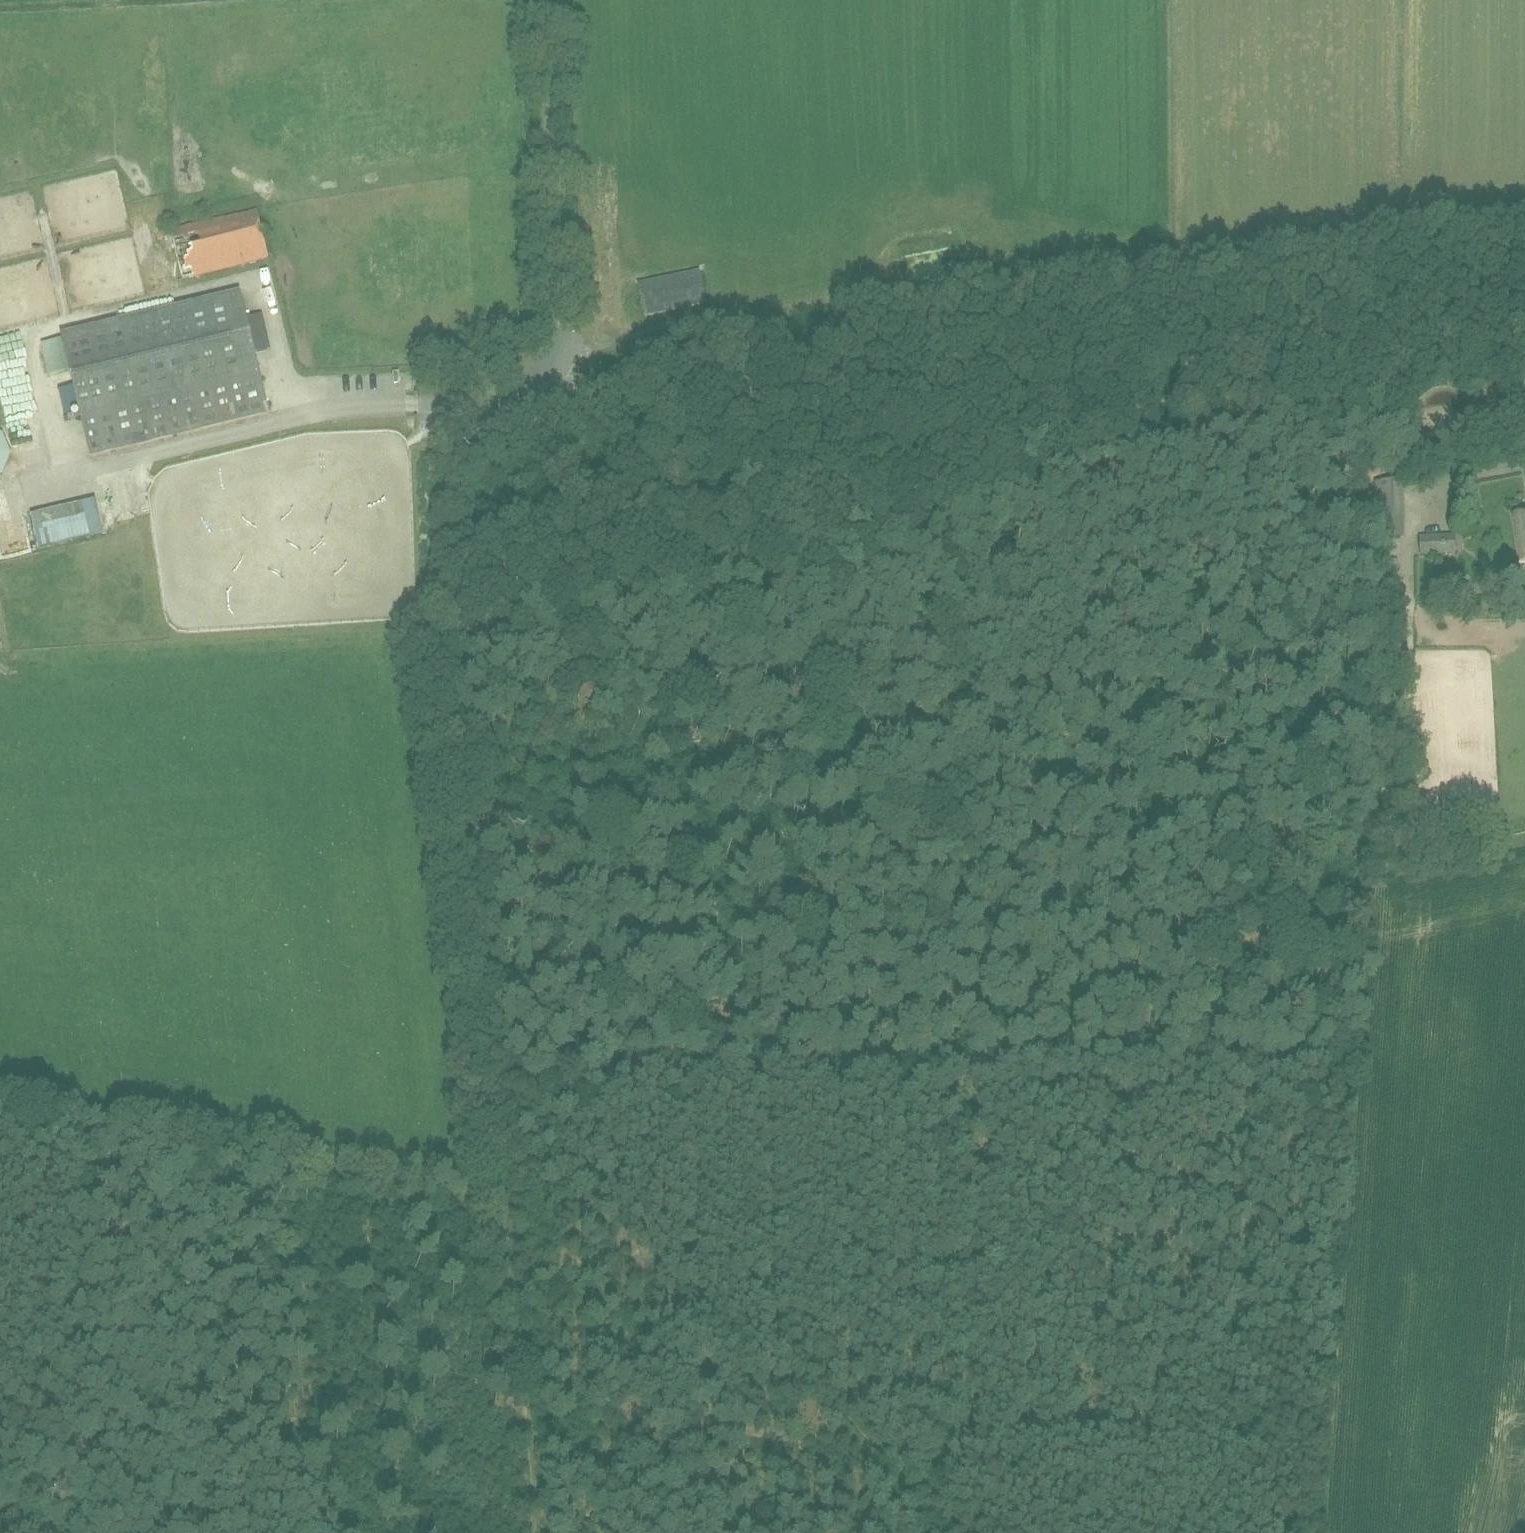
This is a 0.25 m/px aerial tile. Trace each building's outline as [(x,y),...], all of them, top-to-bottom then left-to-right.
[(170,231),(182,278),(267,257),(255,210),(170,231)] [(268,412),(254,354),(272,349),(263,314),(245,318),(239,293),(62,335),(90,455),(268,412)] [(0,352),(0,393),(15,392),(12,351),(0,352)] [(111,473),(119,509),(132,506),(124,471),(111,473)] [(48,543),(105,530),(97,496),(40,509),(48,543)] [(34,545),(43,543),(34,511),(25,513),(34,545)] [(1513,513),(1521,559),(1524,559),(1524,511),(1513,513)] [(1456,552),(1455,534),(1419,536),(1420,554),(1456,552)]
